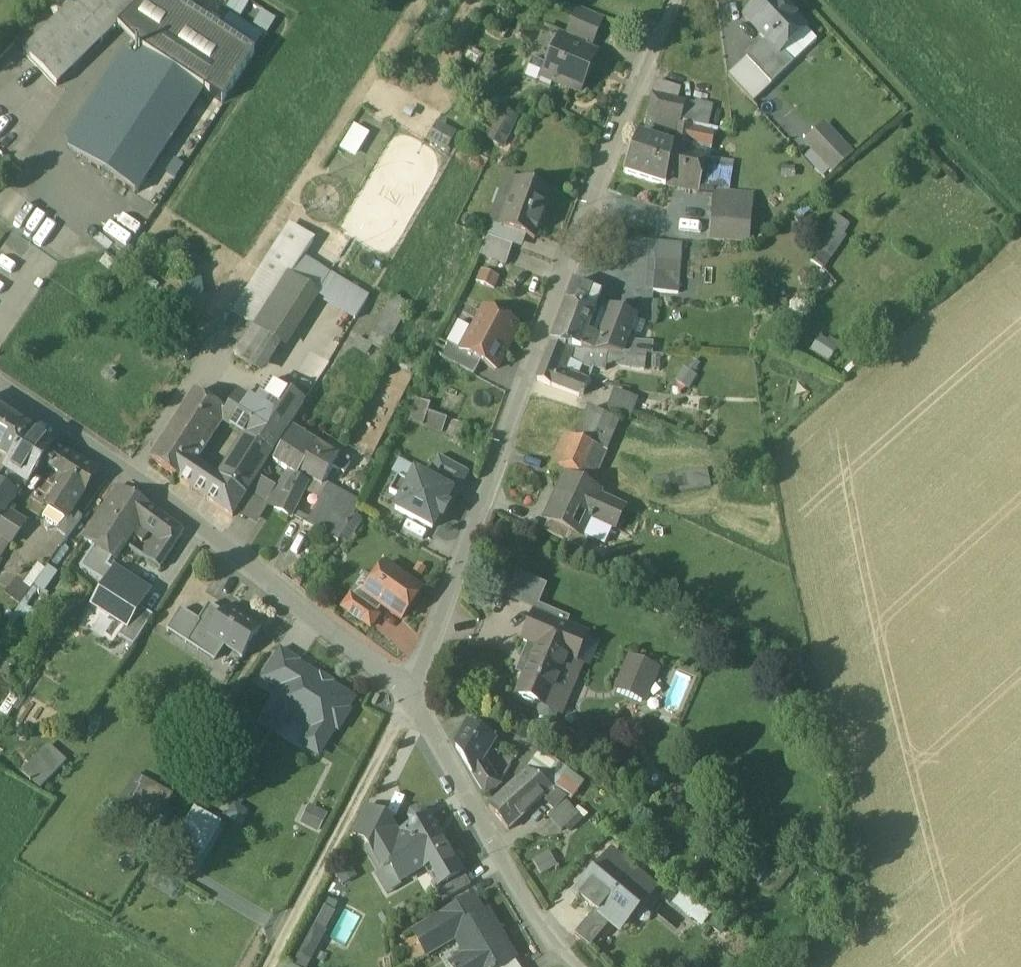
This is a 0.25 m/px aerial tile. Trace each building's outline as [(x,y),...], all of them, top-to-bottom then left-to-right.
[(24,54),(57,89),(117,30),(148,0),(80,0),(24,54)] [(117,30),(136,49),(146,56),(202,93),(222,106),(255,56),(169,0),(148,0),(117,30)] [(745,18),(767,41),(779,55),(781,53),(805,30),(777,0),(764,0),(745,18)] [(265,13),(257,26),(269,33),(276,19),(265,13)] [(601,24),(578,13),(565,43),(586,52),(588,46),(591,47),(601,24)] [(565,43),(559,40),(553,54),(549,56),(546,63),(547,67),(558,72),(553,83),(576,93),(582,91),(588,76),(587,71),(593,57),(592,54),(586,52),(565,43)] [(779,55),(767,41),(757,50),(782,77),(793,66),(781,53),(779,55)] [(782,77),(757,50),(746,60),(771,86),(771,87),(782,77)] [(70,153),(135,195),(202,93),(146,56),(140,65),(125,55),(69,137),(70,153)] [(771,86),(746,60),(728,77),(752,103),(771,86)] [(547,67),(533,61),(526,77),(551,89),(553,83),(558,72),(547,67)] [(681,89),(655,83),(652,98),(678,103),(681,89)] [(685,106),(652,98),(648,114),(681,122),(685,106)] [(685,106),(681,122),(709,128),(714,108),(696,104),(685,106)] [(518,120),(500,111),(485,140),(503,149),(518,120)] [(457,135),(437,124),(426,143),(446,154),(457,135)] [(341,149),(357,159),(371,135),(355,125),(341,149)] [(713,135),(677,125),(673,150),(672,154),(673,155),(684,157),(685,152),(687,152),(689,144),(711,148),(713,135)] [(852,156),(825,126),(807,144),(810,147),(834,172),(852,156)] [(673,150),(636,139),(625,173),(665,187),(672,154),(673,150)] [(684,157),(673,155),(667,187),(698,193),(704,160),(684,157)] [(500,227),(499,229),(516,235),(534,242),(552,195),(516,182),(500,227)] [(737,201),(721,199),(721,198),(713,197),(712,209),(735,211),(737,201)] [(735,211),(712,209),(710,242),(750,245),(752,213),(735,211)] [(809,261),(824,272),(847,239),(844,237),(851,227),(834,217),(817,241),(820,245),(809,261)] [(516,235),(499,229),(500,227),(492,225),(487,239),(512,248),(516,235)] [(289,229),(233,317),(240,322),(230,339),(242,347),(288,276),(292,278),(305,258),(313,245),(289,229)] [(682,245),(657,243),(656,257),(653,292),(678,294),(682,245)] [(369,298),(305,258),(292,278),(314,292),(356,319),(369,298)] [(242,347),(235,359),(261,376),(314,292),(292,278),(288,276),(242,347)] [(200,280),(182,284),(186,302),(204,297),(200,280)] [(601,294),(574,284),(567,304),(594,315),(598,305),(598,304),(597,304),(601,294)] [(410,307),(393,298),(368,345),(373,347),(372,349),(385,356),(410,307)] [(567,304),(566,304),(551,345),(552,345),(565,350),(565,349),(570,350),(580,352),(594,315),(567,304)] [(594,315),(580,352),(589,353),(593,354),(595,354),(611,310),(598,305),(594,315)] [(462,353),(461,353),(481,364),(495,372),(519,328),(485,310),(462,353)] [(611,310),(595,354),(599,354),(620,354),(625,341),(633,319),(611,310)] [(368,345),(359,339),(354,348),(368,356),(372,349),(373,347),(368,345)] [(651,343),(625,341),(620,354),(646,354),(650,354),(651,343)] [(814,352),(827,361),(835,350),(821,341),(814,352)] [(565,350),(552,345),(537,381),(550,387),(560,376),(567,358),(570,350),(565,349),(565,350)] [(481,364),(461,353),(462,353),(449,346),(442,360),(474,377),(481,364)] [(593,354),(589,353),(580,352),(570,350),(567,358),(594,368),(599,354),(595,354),(593,354)] [(620,354),(599,354),(594,368),(604,371),(606,364),(644,371),(646,354),(620,354)] [(419,362),(404,355),(399,366),(414,373),(419,362)] [(697,379),(684,370),(675,383),(689,392),(697,379)] [(587,387),(560,376),(550,387),(579,398),(583,396),(587,387)] [(255,407),(239,397),(222,423),(245,438),(272,455),(304,405),(270,384),(255,407)] [(636,402),(613,393),(606,411),(629,420),(636,402)] [(196,394),(151,463),(192,490),(201,476),(193,471),(196,467),(191,464),(223,412),(196,394)] [(430,407),(416,402),(409,424),(424,428),(430,407)] [(623,426),(587,411),(574,442),(609,457),(623,426)] [(0,412),(0,452),(12,460),(31,433),(0,412)] [(446,421),(428,415),(424,428),(442,435),(446,421)] [(471,433),(459,427),(453,439),(465,445),(471,433)] [(316,446),(292,431),(274,463),(296,477),(297,477),(316,446)] [(53,446),(31,433),(12,460),(5,470),(26,485),(41,463),(53,446)] [(574,442),(564,437),(550,471),(595,491),(609,457),(574,442)] [(245,438),(215,485),(201,476),(192,490),(233,516),(272,455),(245,438)] [(297,477),(296,478),(305,483),(308,478),(322,487),(338,460),(328,453),(317,445),(297,477)] [(97,473),(53,446),(41,463),(62,476),(56,485),(62,489),(54,501),(49,509),(66,520),(67,521),(72,512),(74,510),(97,473)] [(463,472),(439,458),(427,480),(452,493),(463,472)] [(676,476),(653,482),(657,495),(679,490),(680,492),(711,487),(707,470),(676,476)] [(396,511),(432,530),(452,493),(427,480),(415,474),(410,485),(402,500),(396,511)] [(269,478),(264,475),(261,481),(265,484),(269,478)] [(284,495),(275,509),(292,519),(308,485),(305,483),(296,478),(297,477),(296,477),(284,495)] [(595,491),(564,478),(544,522),(548,524),(572,535),(581,539),(588,522),(597,526),(598,523),(615,531),(625,510),(599,499),(601,495),(595,491)] [(398,479),(390,494),(402,500),(410,485),(398,479)] [(265,484),(261,481),(252,495),(253,496),(253,495),(270,506),(275,509),(284,495),(265,484)] [(0,482),(0,515),(3,516),(7,510),(18,494),(0,482)] [(330,514),(316,507),(306,526),(330,539),(350,500),(327,487),(323,495),(336,502),(330,514)] [(119,488),(103,514),(129,531),(136,521),(145,506),(119,488)] [(184,534),(145,506),(136,521),(163,542),(174,550),(184,534)] [(7,510),(3,516),(0,521),(0,537),(9,543),(12,545),(27,523),(7,510)] [(72,512),(67,521),(66,520),(58,530),(68,539),(82,518),(74,510),(72,512)] [(121,543),(129,531),(103,514),(86,540),(95,545),(114,558),(123,544),(121,543)] [(572,535),(548,524),(543,534),(567,545),(572,535)] [(0,537),(0,557),(9,543),(0,537)] [(163,542),(149,563),(160,570),(174,550),(163,542)] [(107,586),(116,572),(108,567),(114,558),(95,545),(80,569),(107,586)] [(421,591),(386,565),(373,583),(380,587),(371,600),(401,621),(421,591)] [(116,572),(107,586),(94,605),(128,627),(140,610),(150,594),(116,572)] [(533,616),(570,631),(573,624),(541,611),(549,591),(515,577),(504,604),(533,616)] [(31,592),(17,582),(7,597),(20,607),(31,592)] [(378,617),(351,597),(343,609),(370,628),(378,617)] [(245,622),(226,610),(222,615),(210,607),(200,623),(182,612),(168,633),(214,662),(216,663),(225,649),(242,660),(262,630),(247,620),(245,622)] [(128,627),(121,639),(134,648),(153,618),(140,610),(128,627)] [(536,651),(516,700),(540,709),(537,716),(539,722),(549,726),(555,723),(557,717),(558,717),(573,680),(568,678),(585,637),(570,631),(533,616),(522,646),(536,651)] [(264,679),(282,690),(297,666),(299,662),(281,651),(264,679)] [(630,661),(620,685),(647,696),(657,672),(630,661)] [(353,700),(297,666),(282,690),(263,722),(279,731),(287,718),(309,732),(301,745),(320,756),(335,731),(339,734),(351,715),(346,712),(353,700)] [(494,742),(469,727),(456,747),(473,774),(482,762),(494,742)] [(49,746),(22,773),(40,789),(66,762),(49,746)] [(518,756),(510,751),(506,757),(514,762),(518,756)] [(542,753),(529,772),(553,790),(567,800),(573,803),(586,785),(542,753)] [(486,766),(482,762),(473,774),(486,794),(498,787),(486,766)] [(553,790),(529,772),(513,785),(514,786),(489,808),(509,830),(544,799),(553,790)] [(172,797),(137,776),(110,821),(145,841),(172,797)] [(567,800),(553,790),(544,799),(555,811),(567,800)] [(246,814),(234,806),(227,818),(239,825),(246,814)] [(328,816),(309,807),(301,824),(319,833),(328,816)] [(386,820),(363,809),(351,834),(366,841),(386,820)] [(196,811),(169,855),(194,870),(220,826),(196,811)] [(416,813),(410,816),(409,822),(412,828),(426,820),(422,814),(416,813)] [(412,828),(403,833),(406,838),(398,842),(381,852),(390,867),(399,882),(430,864),(442,885),(460,874),(441,841),(442,840),(429,818),(426,820),(412,828)] [(386,820),(366,841),(383,871),(390,867),(381,852),(398,842),(386,820)] [(532,859),(540,874),(557,865),(549,851),(532,859)] [(612,870),(603,862),(576,895),(617,929),(625,918),(636,911),(633,907),(629,904),(637,894),(642,898),(652,885),(625,862),(612,870)] [(442,885),(435,889),(443,903),(471,887),(463,873),(442,885)] [(710,915),(683,892),(674,902),(701,926),(710,915)] [(473,900),(445,916),(455,933),(483,916),(473,900)] [(445,916),(414,934),(427,957),(448,944),(446,942),(454,937),(453,934),(455,933),(445,916)] [(453,934),(454,937),(468,961),(459,966),(505,966),(515,961),(503,941),(499,944),(483,916),(455,933),(453,934)] [(293,966),(308,966),(326,934),(315,928),(293,966)]
